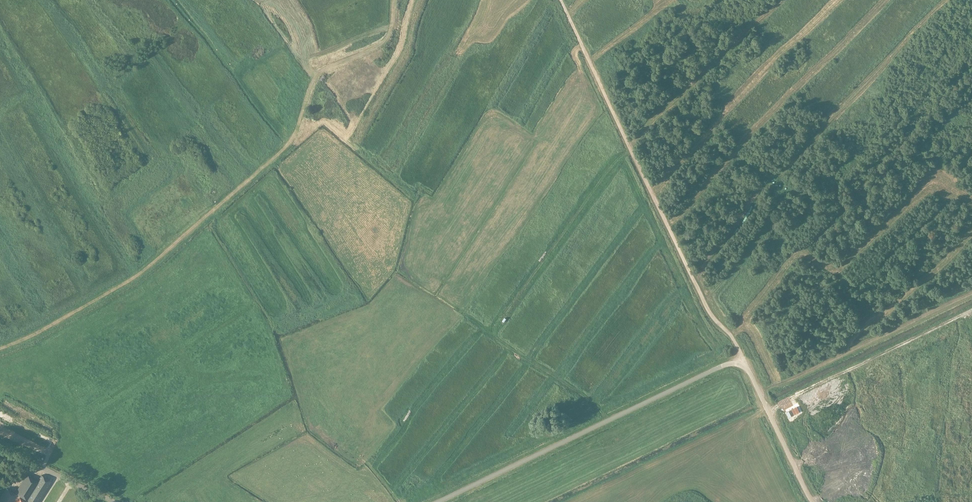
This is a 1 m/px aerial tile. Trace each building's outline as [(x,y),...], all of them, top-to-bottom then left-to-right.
[(0,498),(0,501),(39,501),(52,482),(41,476),(37,482),(27,475),(15,494),(6,488),(0,498)] [(428,486),(417,489),(419,495),(430,491),(428,486)]
